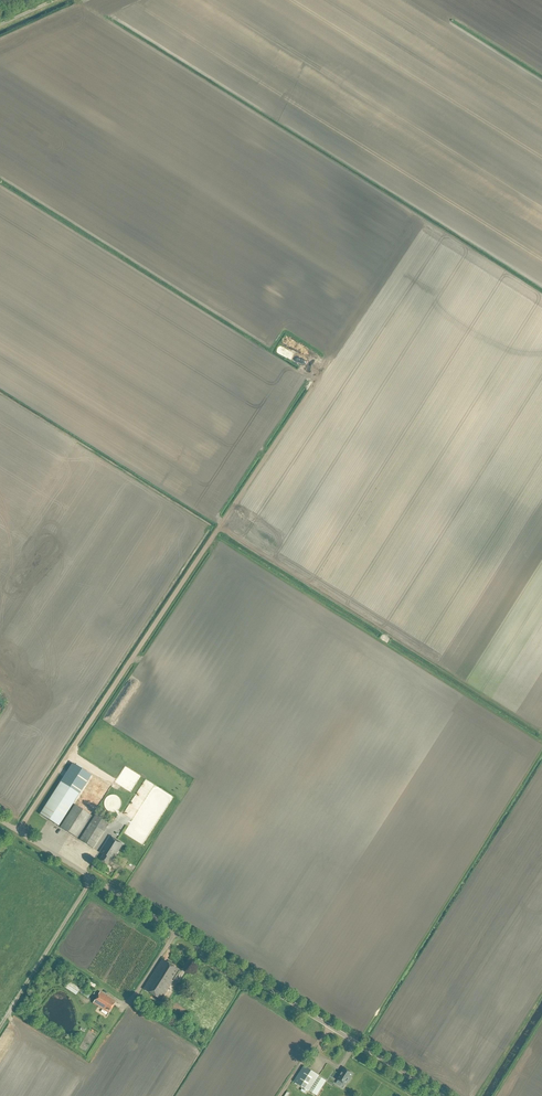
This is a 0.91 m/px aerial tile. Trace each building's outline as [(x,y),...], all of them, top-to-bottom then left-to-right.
[(58,826),(67,812),(91,775),(72,763),(40,815),(58,826)] [(77,839),(92,816),(75,805),(60,827),(77,839)] [(93,848),(109,824),(95,815),(79,840),(93,848)] [(117,856),(124,845),(111,836),(100,853),(103,855),(100,860),(107,865),(111,860),(112,860),(115,855),(117,856)] [(161,1000),(179,971),(162,960),(143,989),(161,1000)] [(76,995),(80,989),(68,981),(64,987),(76,995)] [(81,991),(89,997),(91,993),(84,988),(81,991)] [(109,1013),(114,1005),(107,1000),(109,998),(100,992),(93,1003),(109,1013)] [(326,1081),(303,1068),(294,1082),(316,1095),(326,1081)] [(350,1078),(353,1074),(344,1068),(336,1080),(346,1086),(348,1083),(351,1079),(350,1078)]
